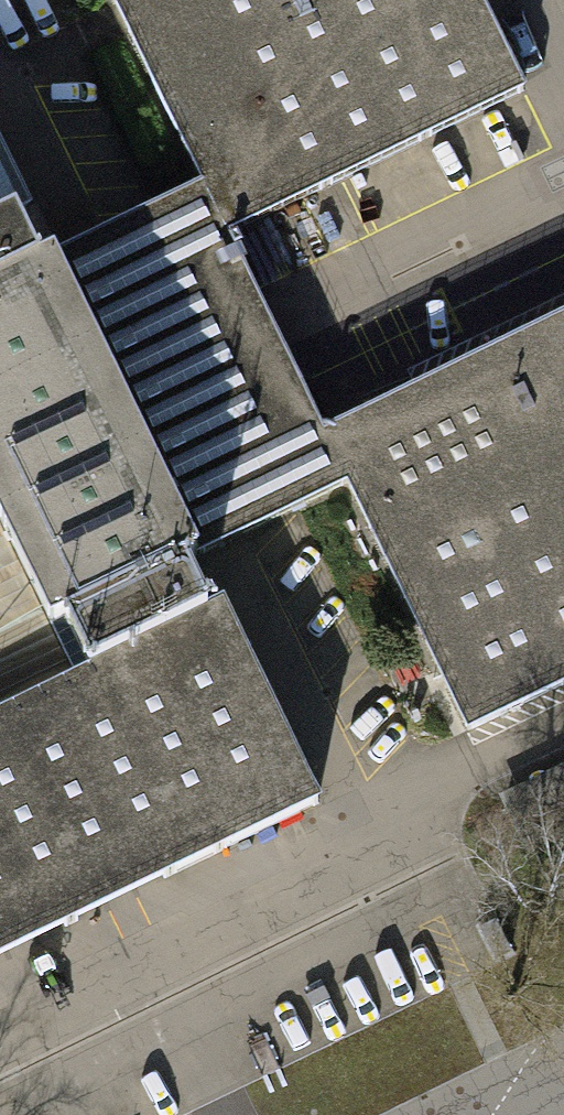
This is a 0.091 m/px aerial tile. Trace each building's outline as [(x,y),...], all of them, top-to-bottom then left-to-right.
[(115,4),(129,32),(203,186),(227,235),(524,91),(480,0),(113,0),(115,4)] [(15,215),(30,208),(0,146),(0,223),(15,215)] [(0,223),(0,524),(50,628),(65,620),(89,670),(208,612),(184,562),(199,555),(297,508),(348,483),(324,434),(227,235),(203,186),(154,210),(39,265),(15,215),(0,223)] [(324,434),(348,483),(440,674),(447,688),(468,731),(563,684),(563,317),(324,434)] [(89,670),(65,620),(50,628),(0,524),(0,713),(89,670)] [(319,803),(223,605),(208,612),(89,670),(0,713),(0,958),(319,803)] [(498,795),(523,847),(563,827),(563,763),(498,795)]
